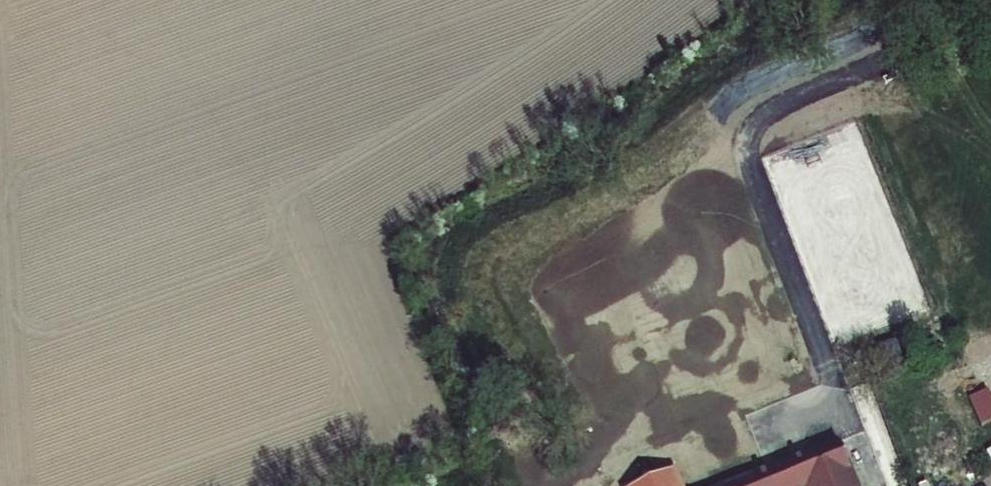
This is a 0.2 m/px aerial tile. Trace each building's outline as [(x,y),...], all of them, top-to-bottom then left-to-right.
[(844,468),(859,462),(848,434),(724,485),(802,485),(805,485),(806,485),(851,485),(844,468)] [(688,480),(686,474),(656,485),(691,485),(688,480)] [(688,480),(691,485),(704,485),(699,475),(688,480)]
